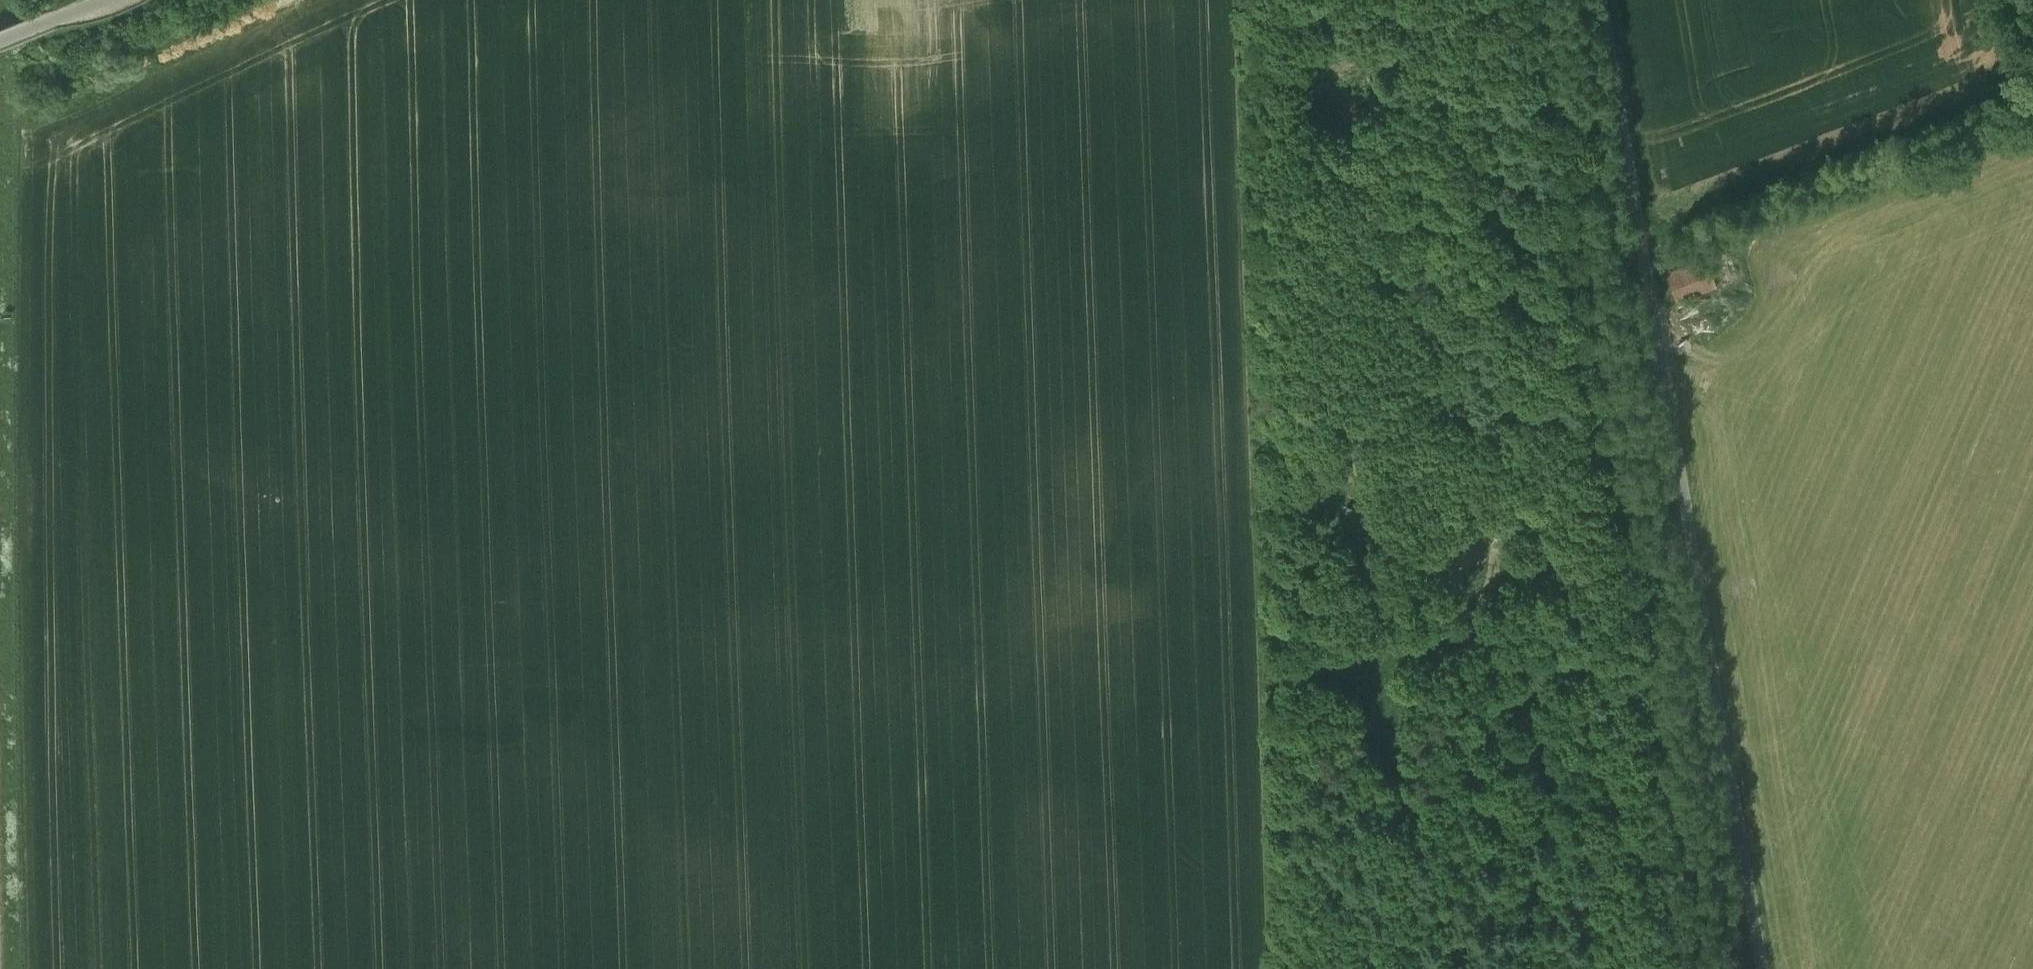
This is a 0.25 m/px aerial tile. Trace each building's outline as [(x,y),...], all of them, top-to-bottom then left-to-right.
[(1705,260),(1667,274),(1678,303),(1716,288),(1705,260)]
